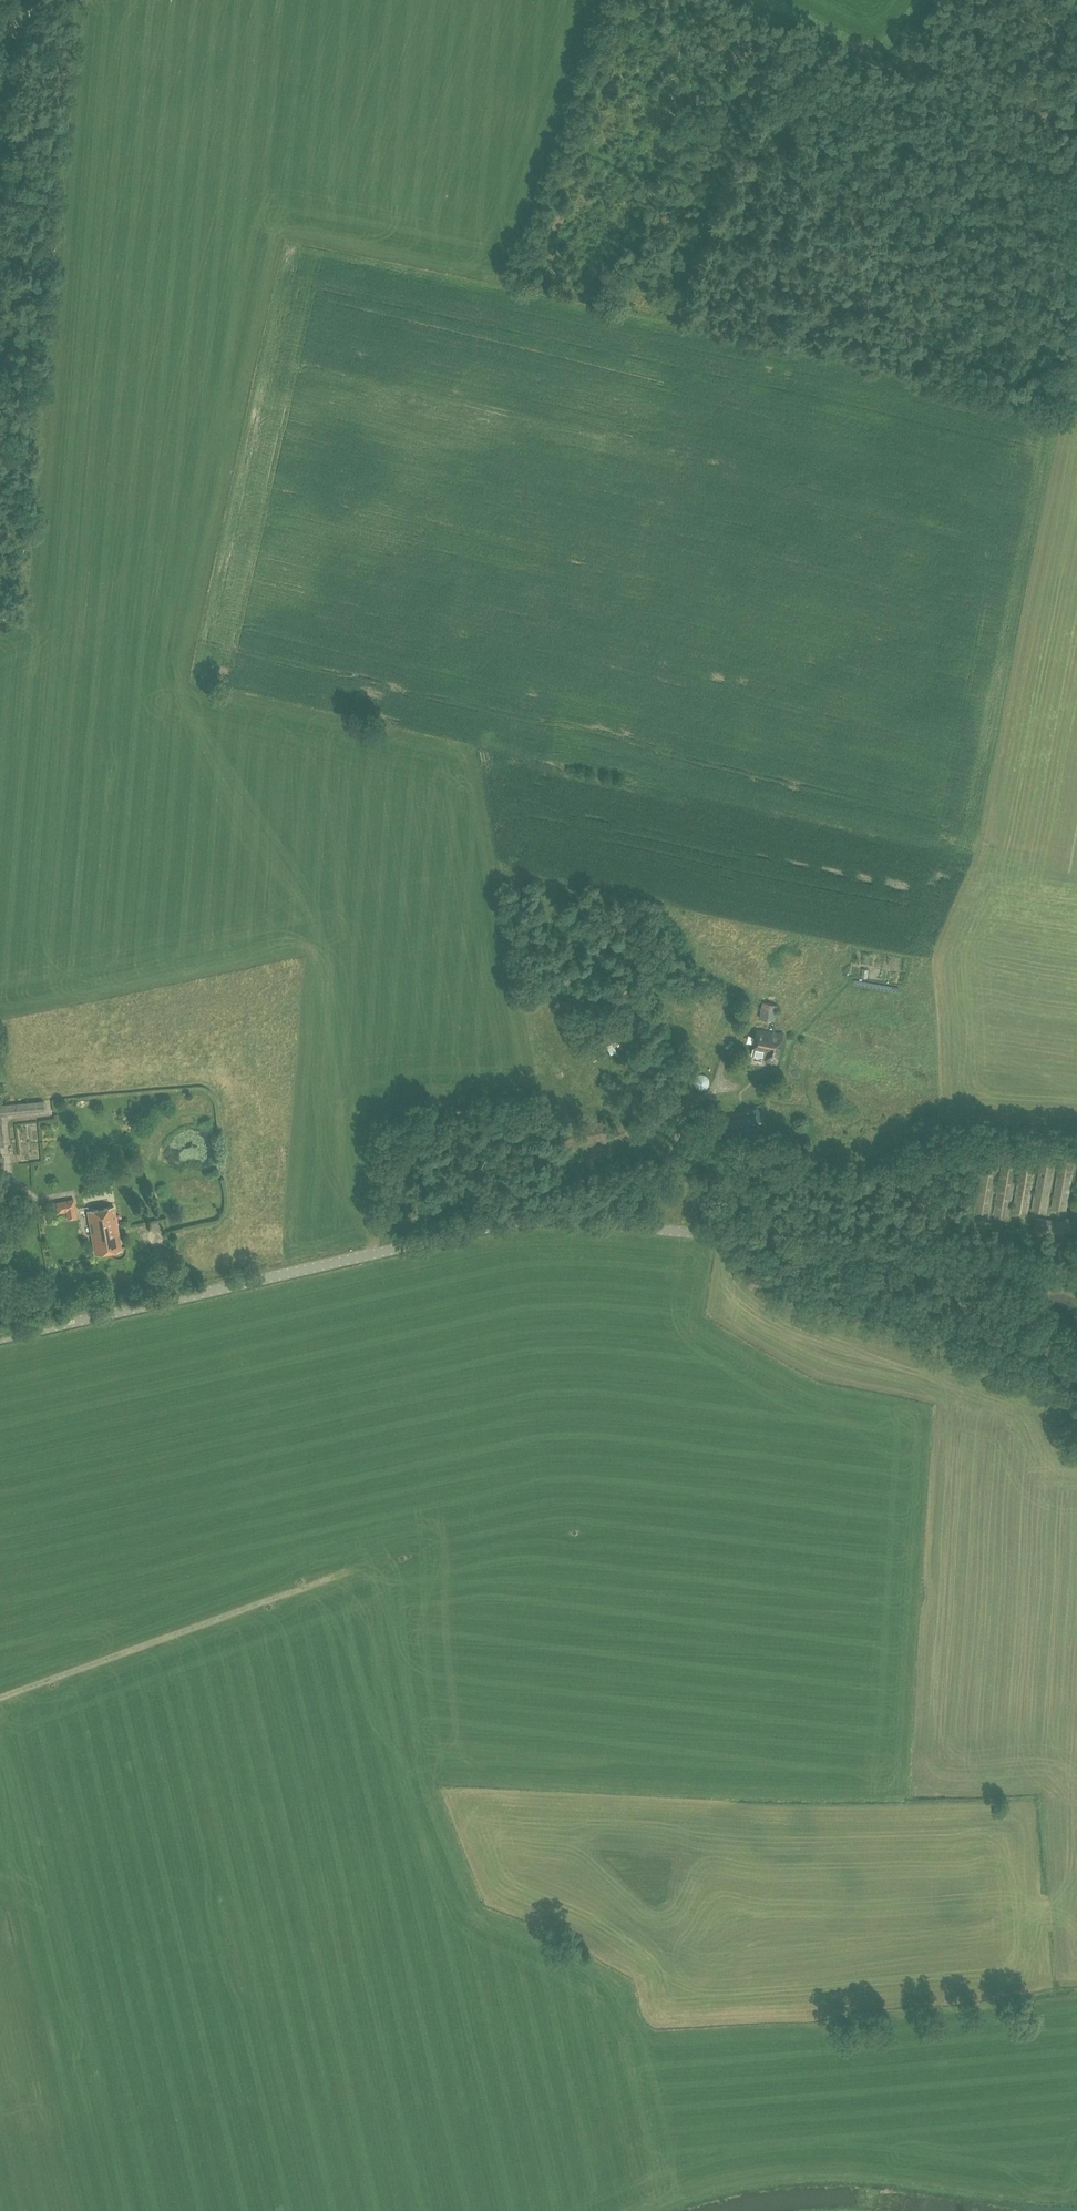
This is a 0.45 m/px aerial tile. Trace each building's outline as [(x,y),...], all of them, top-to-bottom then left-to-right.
[(760,1017),(775,1020),(778,1004),(763,1001),(760,1017)] [(767,1061),(777,1063),(783,1032),(772,1030),(772,1034),(757,1031),(753,1051),(758,1052),(758,1054),(768,1056),(767,1061)] [(709,1078),(708,1076),(706,1074),(703,1073),(700,1074),(698,1075),(696,1076),(695,1079),(694,1081),(695,1084),(696,1086),(699,1088),(701,1089),(704,1089),(706,1088),(708,1086),(709,1083),(710,1081),(709,1078)] [(4,1145),(1,1115),(45,1111),(44,1100),(0,1104),(0,1146),(4,1145)] [(993,1214),(1009,1217),(1020,1150),(1005,1147),(993,1214)] [(1013,1211),(1028,1214),(1038,1150),(1023,1148),(1013,1211)] [(1032,1211),(1047,1213),(1057,1152),(1042,1149),(1032,1211)] [(1051,1207),(1066,1210),(1076,1154),(1061,1151),(1051,1207)] [(74,1198),(56,1201),(58,1213),(66,1211),(67,1216),(77,1214),(74,1198)] [(88,1211),(95,1253),(121,1248),(114,1206),(88,1211)] [(1076,1241),(1076,1222),(1035,1218),(1034,1226),(1033,1236),(1076,1241)]
